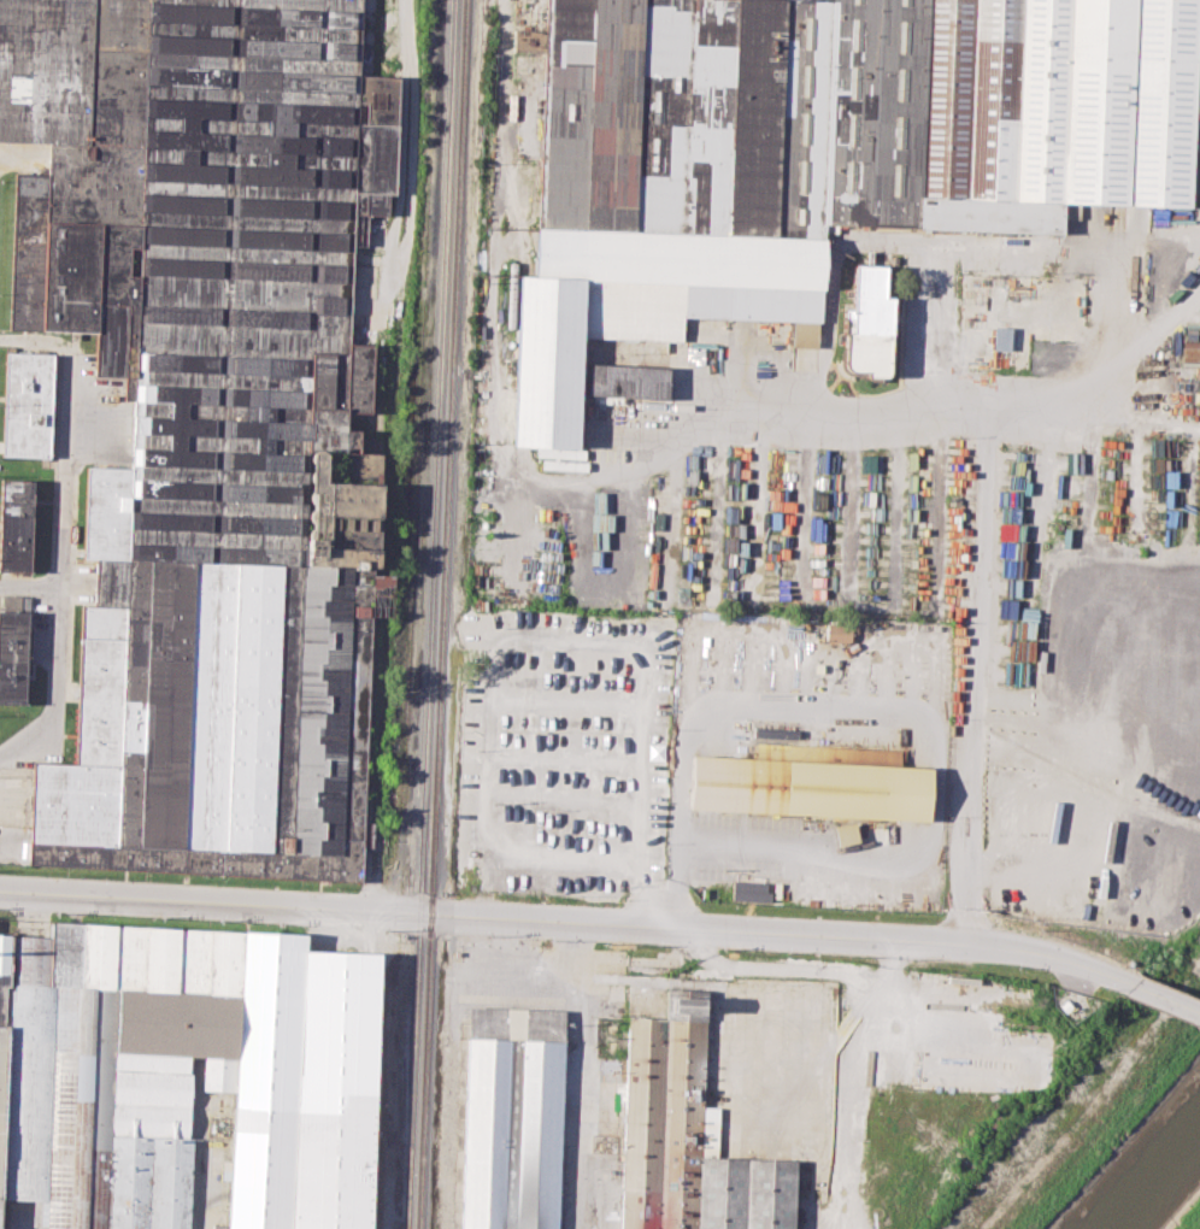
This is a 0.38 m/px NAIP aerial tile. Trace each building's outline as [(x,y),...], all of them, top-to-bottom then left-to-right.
[(52,141),(0,139),(0,0),(360,0),(357,76),(399,77),(393,219),(370,219),(369,243),(357,242),(353,336),(373,337),(370,413),(349,413),(348,452),(329,451),(328,480),(387,482),(383,571),(352,570),(343,865),(28,855),(31,759),(77,760),(82,606),(100,607),(101,555),(87,555),(89,468),(131,469),(135,396),(120,396),(122,375),(94,374),(96,325),(10,322),(16,175),(51,176),(52,141)] [(534,274),(545,0),(1193,0),(1192,35),(1199,35),(1199,59),(1189,58),(1184,202),(1058,198),(1057,229),(835,220),(835,231),(823,230),(818,349),(788,348),(789,322),(684,318),(683,343),(584,339),(580,453),(507,451),(514,272),(534,274)] [(854,265),(882,266),(882,295),(890,295),(888,374),(843,372),(845,310),(853,310),(854,265)] [(6,352),(54,353),(49,457),(2,454),(6,352)] [(589,364),(667,366),(666,398),(588,394),(589,364)] [(31,571),(0,570),(0,477),(34,478),(31,571)] [(27,701),(0,700),(0,609),(2,610),(2,593),(23,594),(22,610),(31,611),(27,701)] [(824,619),(853,622),(852,642),(823,640),(824,619)] [(692,751),(753,754),(754,731),(905,740),(904,764),(929,765),(927,818),(689,807),(692,751)] [(857,842),(854,822),(834,825),(837,845),(857,842)] [(766,881),(732,880),(731,900),(770,901),(771,891),(766,891),(766,881)] [(381,949),(307,946),(308,931),(52,919),(52,937),(0,935),(0,1228),(2,1228),(4,1199),(47,1201),(46,1228),(192,1228),(196,1135),(188,1135),(192,1058),(204,1058),(202,1090),(234,1093),(227,1228),(368,1228),(381,949)] [(802,1158),(800,1228),(619,1228),(627,1013),(661,1015),(663,986),(704,987),(700,1109),(717,1109),(716,1156),(802,1158)] [(570,1001),(562,1228),(457,1228),(465,998),(570,1001)]
